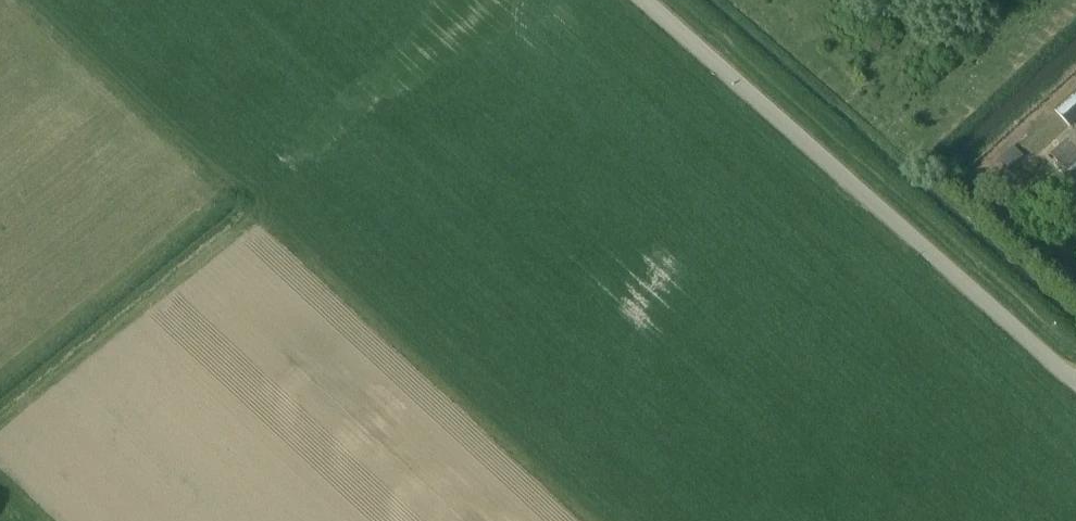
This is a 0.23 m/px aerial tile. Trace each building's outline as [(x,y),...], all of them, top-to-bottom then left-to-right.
[(1075,120),(1075,119),(1075,90),(1060,104),(1075,120)]
